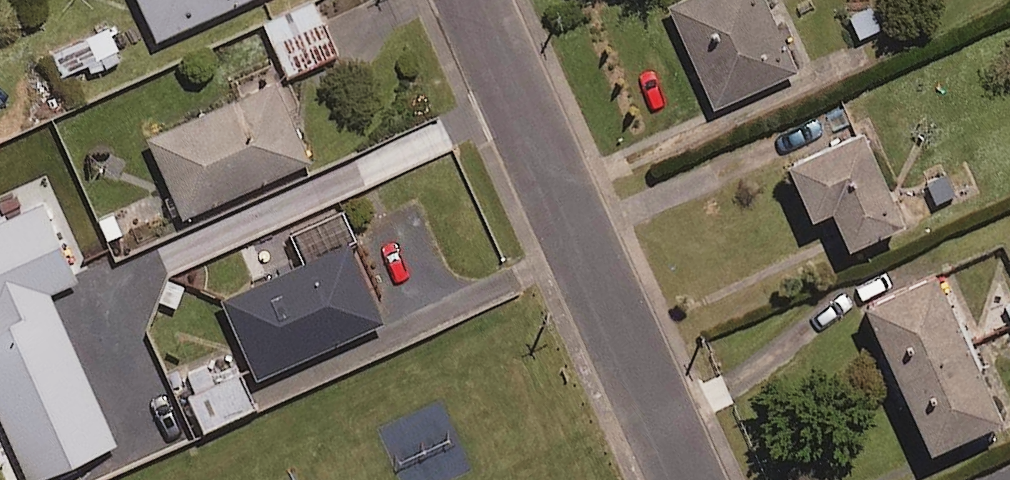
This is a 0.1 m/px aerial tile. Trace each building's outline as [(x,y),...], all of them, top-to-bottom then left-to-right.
[(166,43),(260,0),(146,0),(166,43)] [(765,0),(687,0),(672,6),(716,108),(796,74),(765,0)] [(872,1),(842,16),(856,45),(886,30),(872,1)] [(334,58),(312,3),(265,22),(287,77),(334,58)] [(64,50),(71,70),(105,57),(109,68),(121,63),(110,33),(64,50)] [(284,83),(156,140),(192,220),(320,163),(284,83)] [(905,227),(863,136),(791,169),(816,221),(834,213),(852,252),(905,227)] [(951,169),(921,181),(933,210),(963,198),(951,169)] [(42,206),(0,225),(0,414),(29,479),(41,479),(116,447),(48,294),(76,282),(42,206)] [(358,245),(230,301),(266,382),(394,325),(358,245)] [(1002,425),(938,279),(866,310),(930,457),(1002,425)] [(187,381),(195,396),(187,400),(202,433),(257,408),(241,375),(219,385),(211,370),(187,381)]
